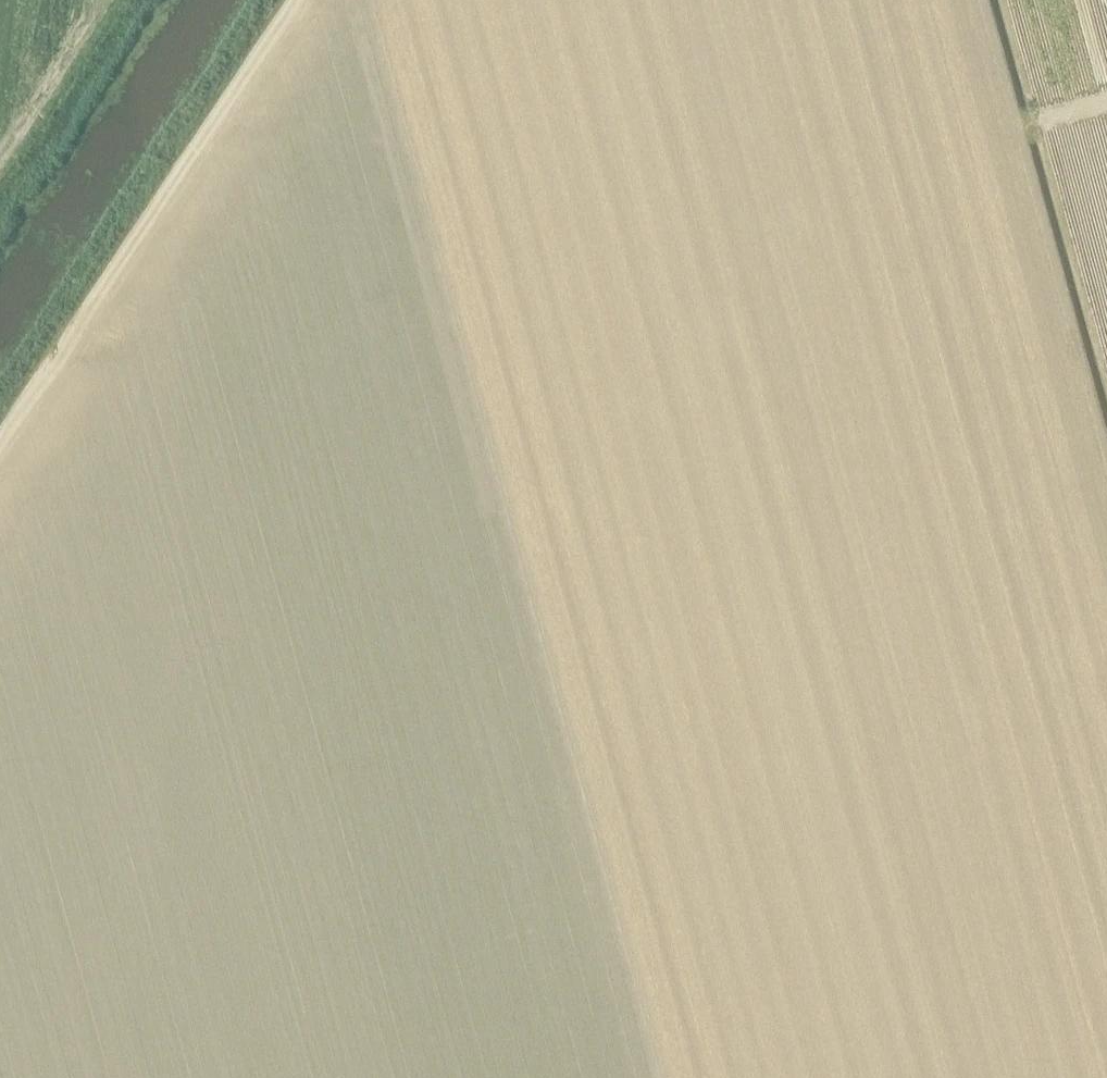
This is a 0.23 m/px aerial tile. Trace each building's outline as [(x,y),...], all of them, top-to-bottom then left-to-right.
[(10,92),(0,85),(0,106),(10,92)]
